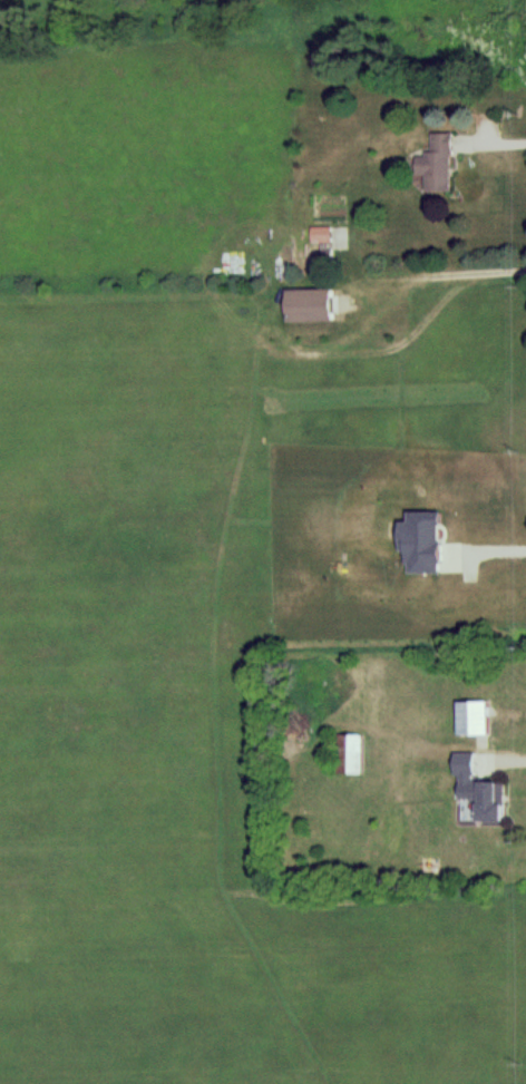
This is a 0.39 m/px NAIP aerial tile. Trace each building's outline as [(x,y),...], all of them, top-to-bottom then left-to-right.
[(416,155),(416,176),(426,176),(425,191),(451,192),(452,133),(432,133),(431,155),(416,155)] [(333,227),(312,227),(312,244),(322,244),(322,260),(333,260),(333,227)] [(332,322),(332,291),(287,291),(287,322),(332,322)] [(489,736),(488,702),(458,702),(458,737),(489,736)] [(362,774),(363,736),(343,735),(342,759),(348,759),(348,774),(362,774)] [(503,822),(503,783),(460,783),(460,801),(478,801),(478,822),(503,822)]
